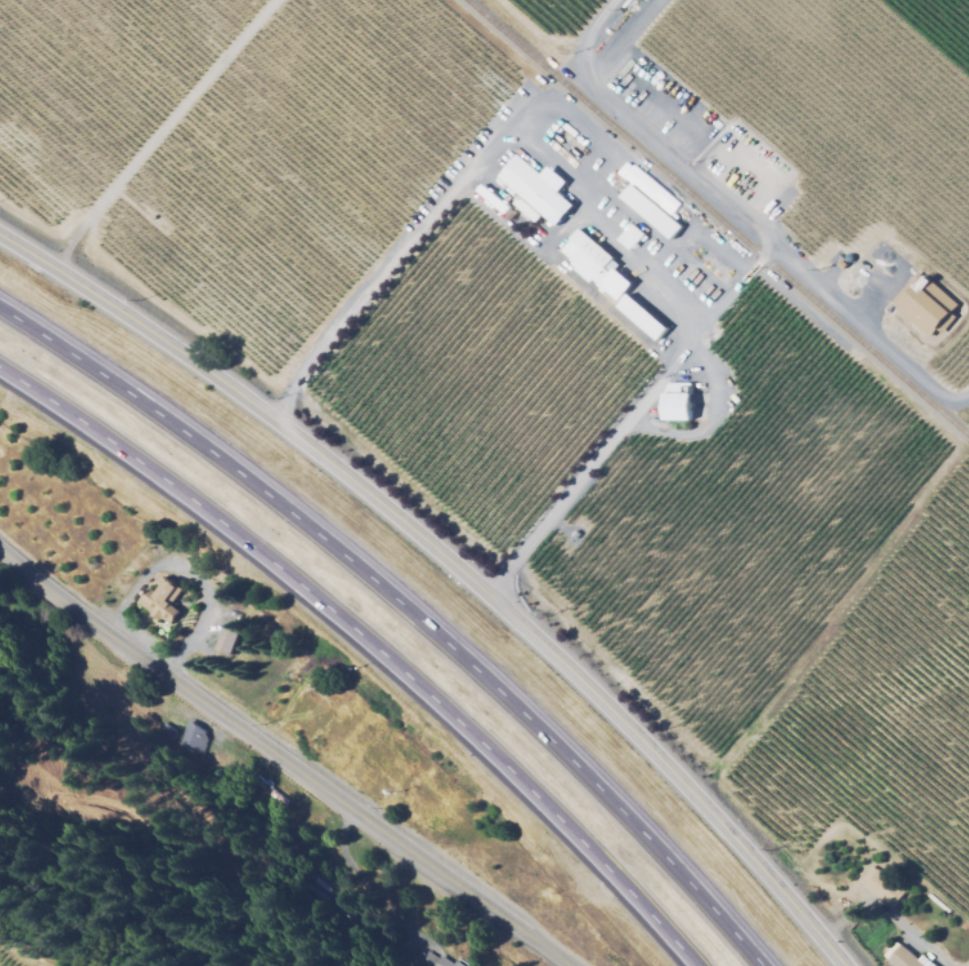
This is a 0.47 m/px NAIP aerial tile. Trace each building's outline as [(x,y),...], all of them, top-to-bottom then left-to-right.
[(539,176),(573,206),(556,226),(521,196),(521,197),(497,176),(507,165),(516,155),(539,175),(539,176)] [(621,196),(631,184),(682,226),(672,238),(621,196)] [(510,209),(505,214),(491,202),(495,197),(510,209)] [(539,216),(534,223),(512,204),(518,197),(539,216)] [(632,247),(620,237),(633,221),(645,231),(632,247)] [(611,271),(601,284),(595,278),(561,249),(580,226),(614,256),(605,266),(611,271)] [(657,341),(617,307),(627,294),(667,329),(657,341)] [(690,418),(664,418),(664,392),(668,381),(690,381),(690,418)] [(581,533),(576,538),(571,534),(575,528),(581,533)] [(168,579),(184,589),(163,619),(142,602),(151,589),(157,594),(168,579)] [(227,625),(243,633),(233,656),(217,650),(227,625)] [(165,721),(160,719),(162,715),(158,713),(163,703),(168,706),(169,703),(173,705),(165,721)] [(186,763),(176,756),(172,762),(162,755),(187,721),(206,735),(186,763)] [(161,743),(149,734),(157,723),(169,732),(161,743)] [(272,815),(252,799),(258,791),(247,782),(252,776),(262,784),(265,780),(270,783),(266,788),(283,801),(272,815)] [(923,956),(935,965),(894,965),(888,961),(889,960),(883,955),(895,941),(900,946),(901,945),(919,960),(923,956)] [(454,961),(462,965),(414,965),(423,952),(435,960),(438,956),(452,965),(454,961)]
